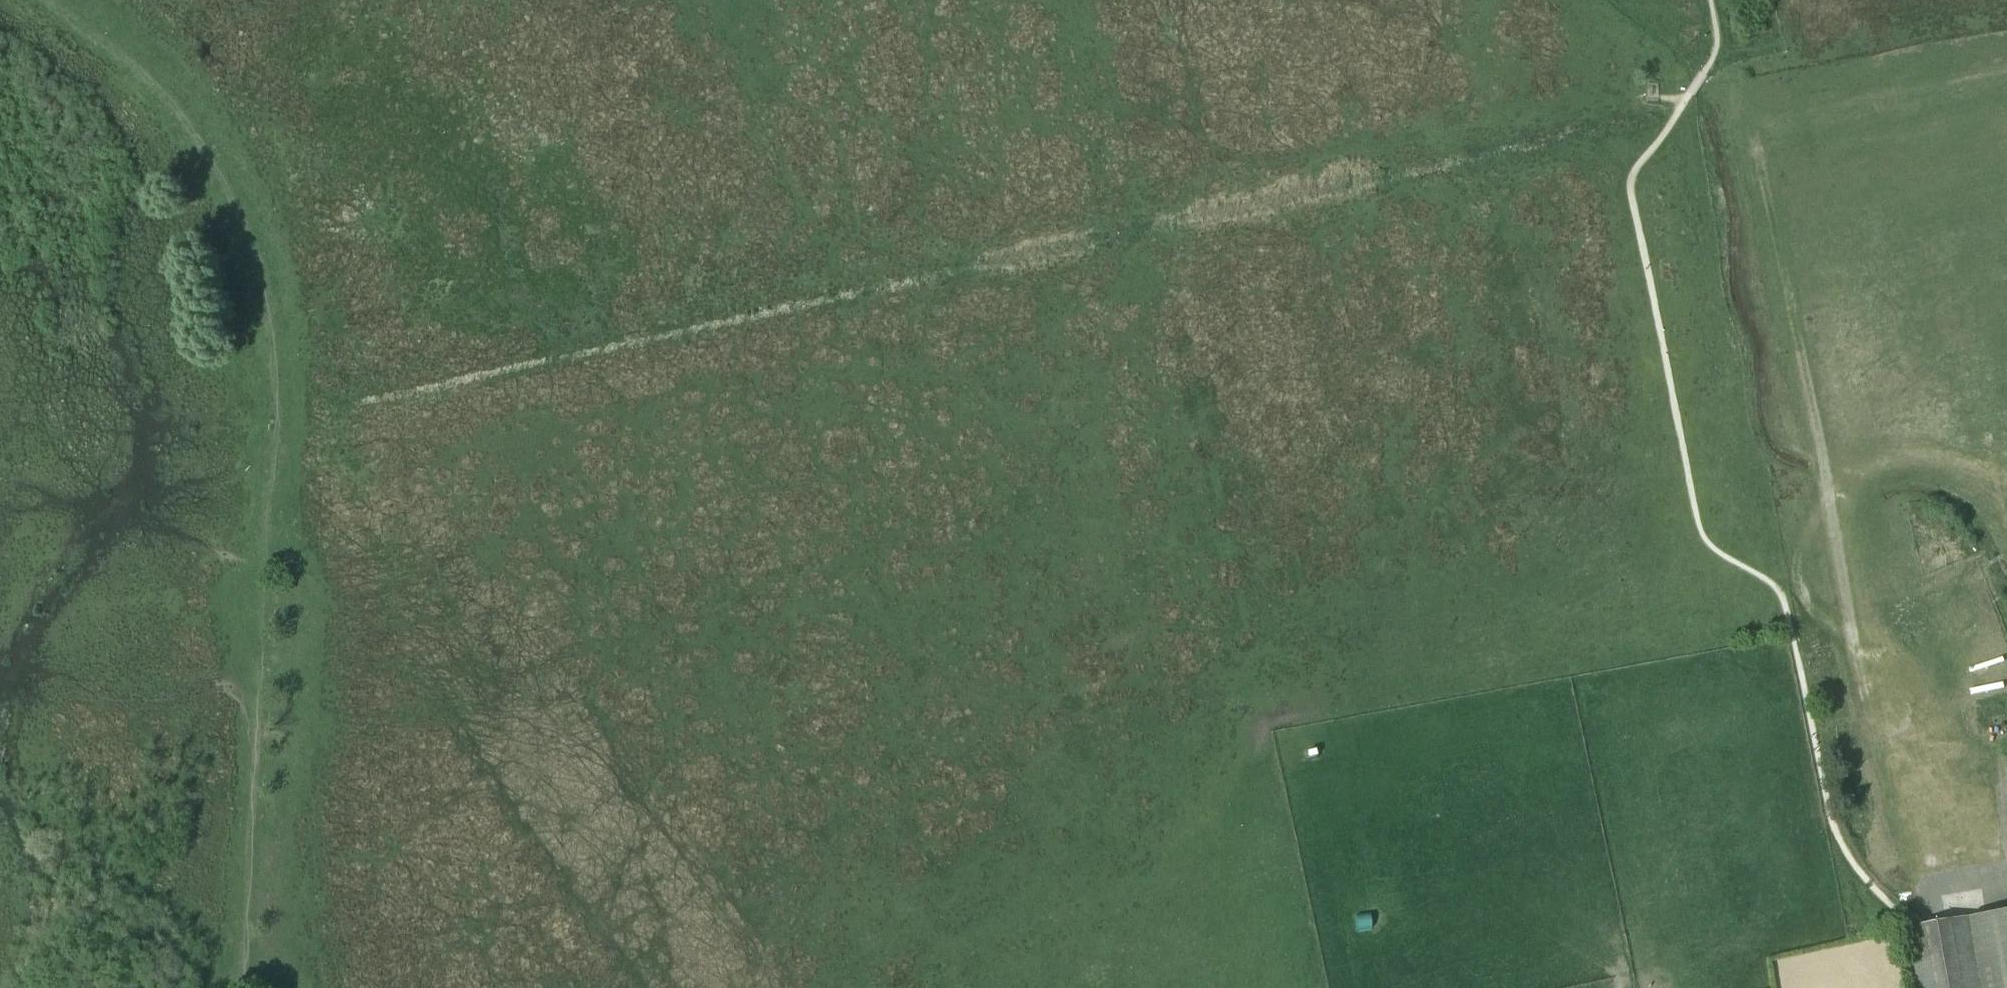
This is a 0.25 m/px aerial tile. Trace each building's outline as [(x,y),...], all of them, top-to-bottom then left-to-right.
[(1970,919),(1910,929),(1920,987),(2006,987),(2006,912),(1970,919)]
